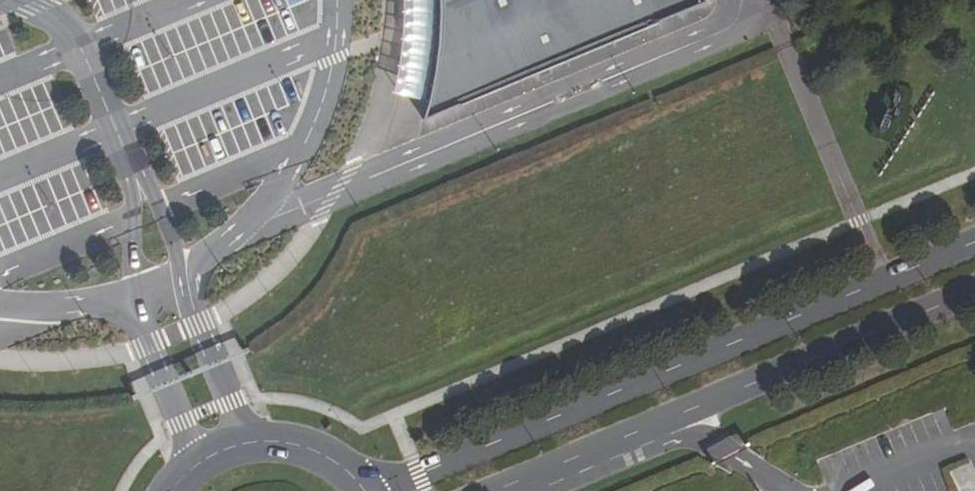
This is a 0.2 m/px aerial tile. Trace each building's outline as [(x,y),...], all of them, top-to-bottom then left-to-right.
[(409,11),(408,38),(404,64),(398,94),(428,101),(432,88),(437,61),(440,33),(441,7),(441,0),(408,0),(409,11)] [(706,0),(441,0),(441,7),(440,33),(437,61),(432,88),(428,101),(425,114),(423,121),(707,3),(706,0)]
